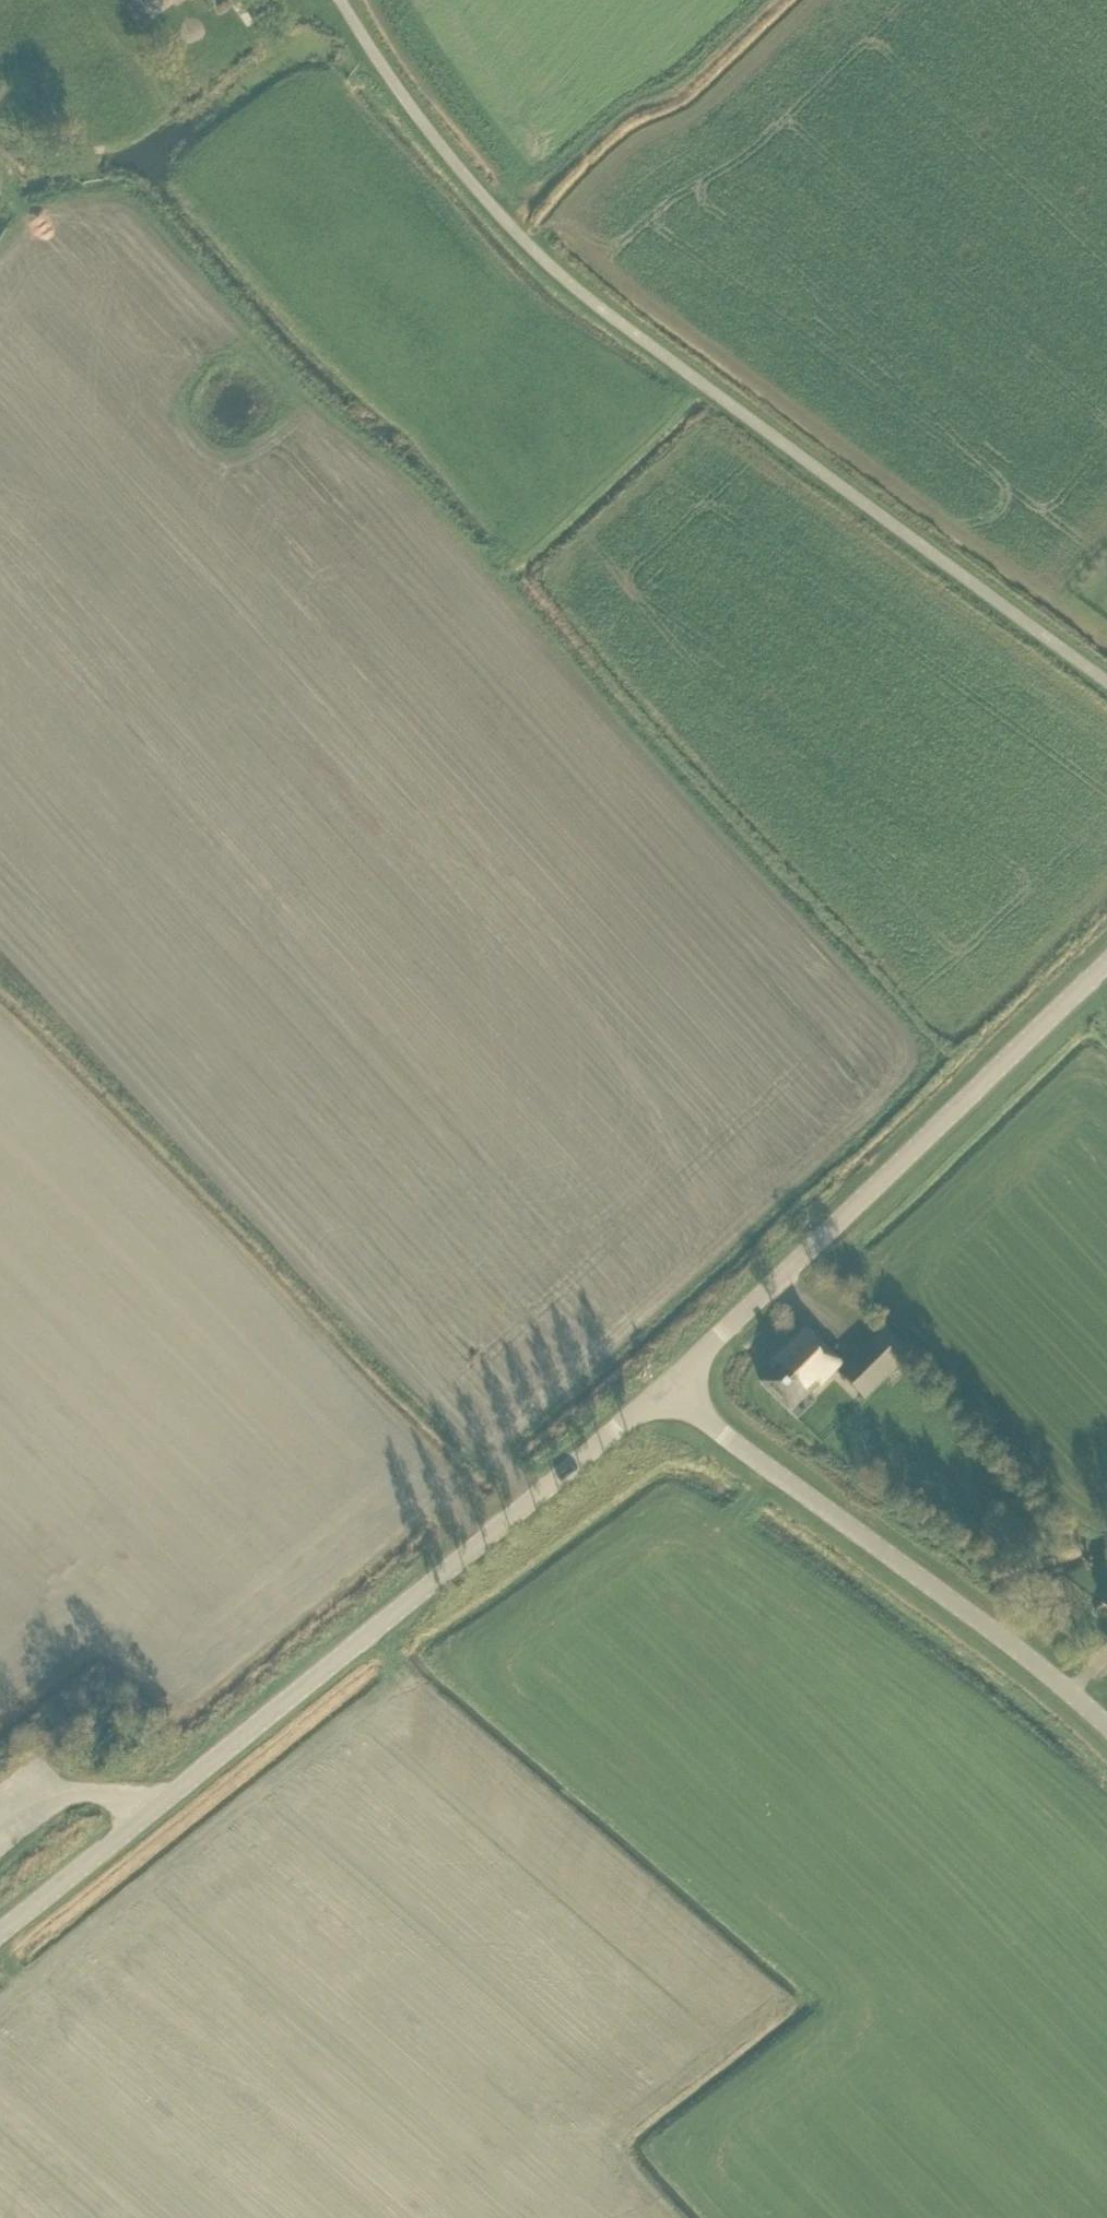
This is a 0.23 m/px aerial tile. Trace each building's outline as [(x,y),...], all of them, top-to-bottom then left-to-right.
[(145,9),(157,0),(138,0),(145,9)] [(775,1361),(779,1364),(760,1382),(796,1420),(815,1401),(809,1395),(840,1366),(807,1330),(775,1361)] [(877,1337),(838,1374),(865,1402),(903,1364),(877,1337)]
